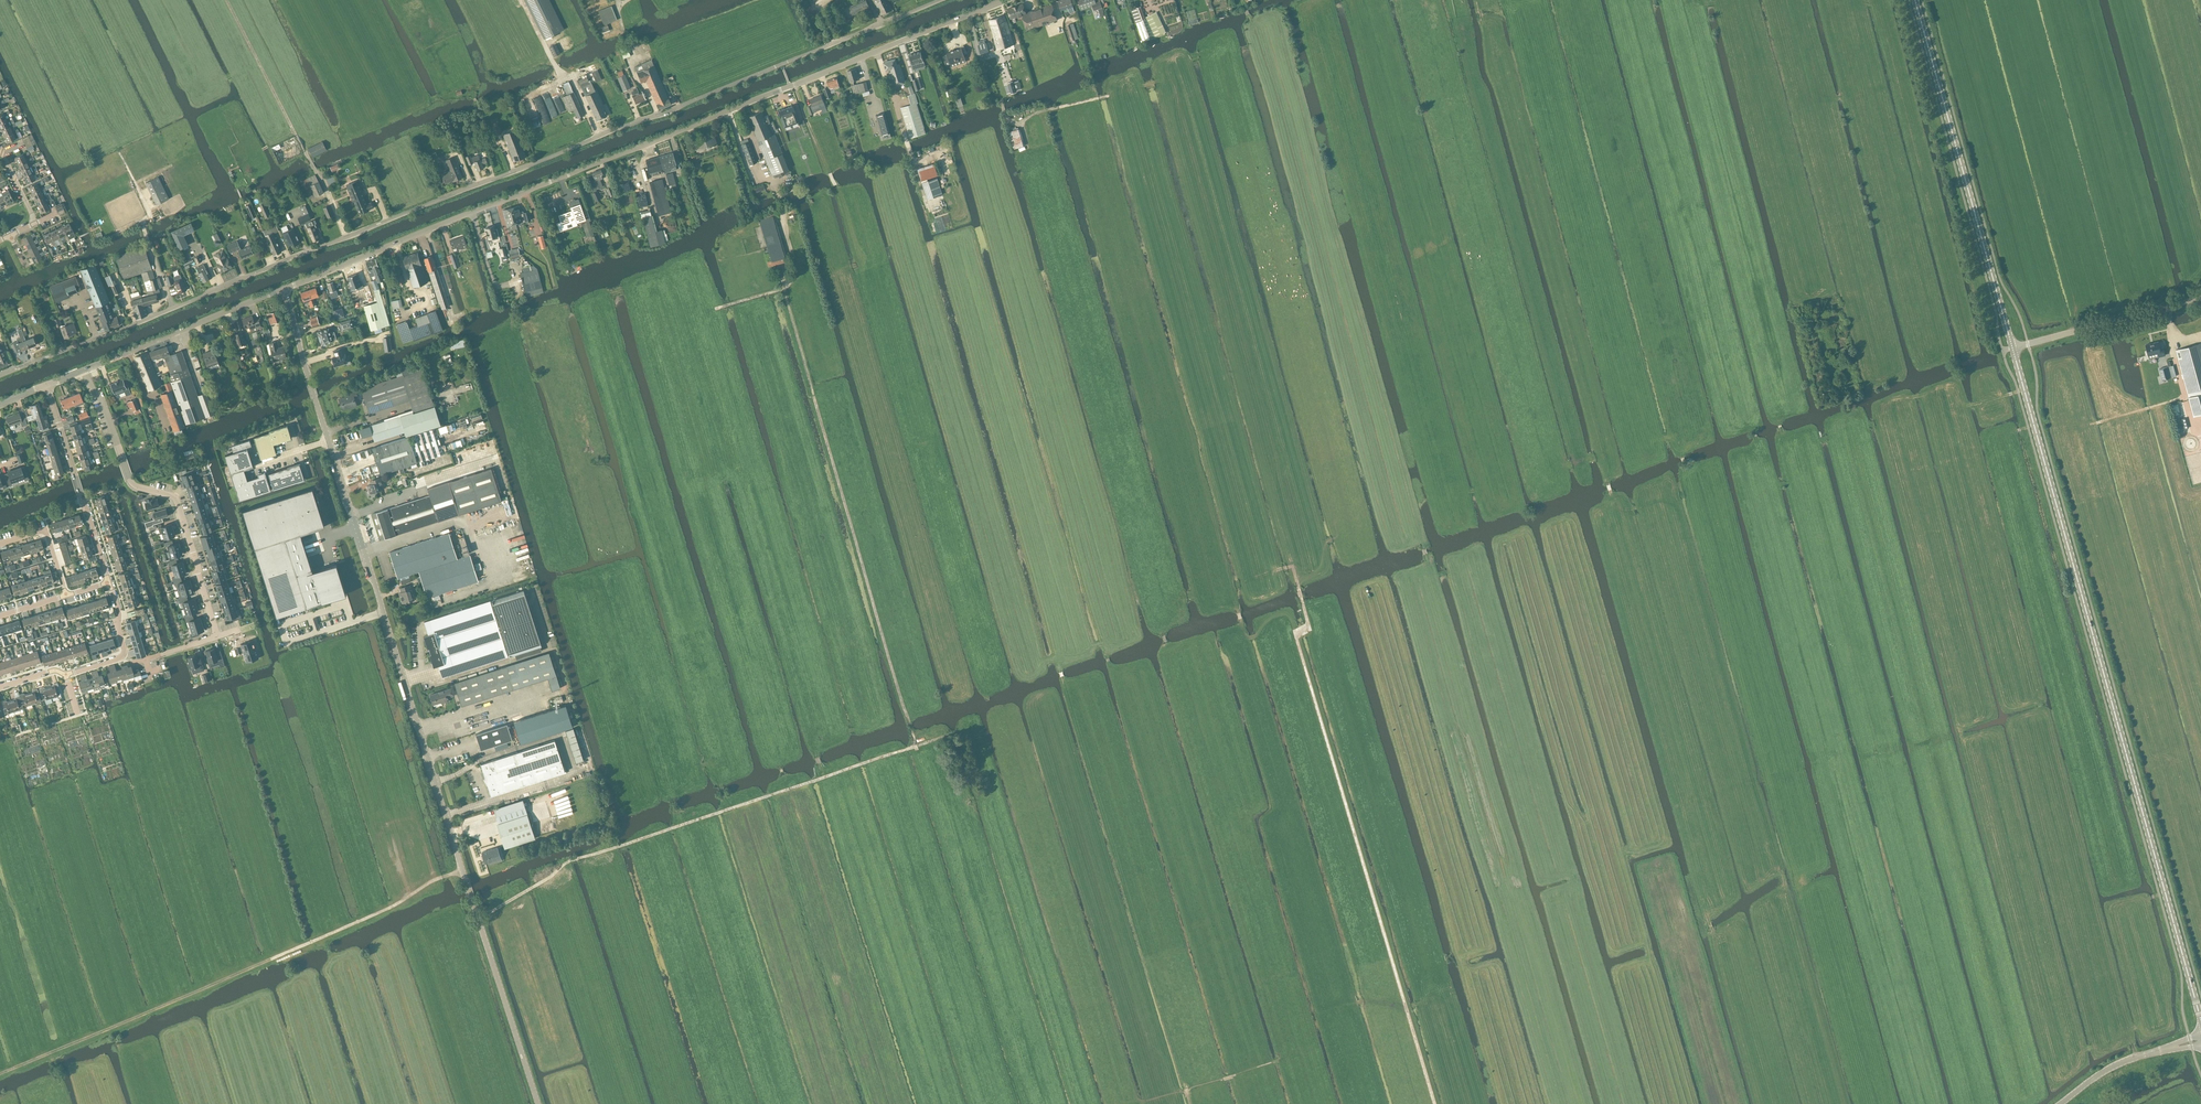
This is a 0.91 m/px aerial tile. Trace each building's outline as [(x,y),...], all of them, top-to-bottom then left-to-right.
[(545,38),(563,29),(548,0),(526,0),(545,38)] [(845,9),(848,16),(869,7),(866,0),(864,0),(845,9)] [(878,10),(890,4),(888,0),(873,0),(878,10)] [(1061,10),(1068,8),(1069,13),(1070,13),(1074,12),(1074,11),(1072,6),(1073,6),(1071,0),(1063,0),(1059,0),(1058,0),(1061,10)] [(1100,2),(1092,4),(1094,10),(1098,8),(1100,14),(1103,13),(1101,7),(1102,7),(1100,2)] [(1022,3),(1007,8),(1011,19),(1023,15),(1028,30),(1057,20),(1051,4),(1026,13),(1022,3)] [(893,8),(890,4),(878,10),(881,14),(893,8)] [(616,20),(611,5),(598,10),(604,25),(600,26),(602,32),(610,29),(608,23),(616,20)] [(1142,20),(1138,7),(1131,10),(1143,41),(1150,39),(1143,19),(1142,20)] [(1156,12),(1146,17),(1155,37),(1166,32),(1156,12)] [(1017,33),(1014,32),(1012,32),(1012,33),(1010,34),(1004,15),(989,20),(998,50),(1013,44),(1011,36),(1013,35),(1015,42),(1019,40),(1017,33)] [(1070,24),(1066,25),(1071,39),(1071,40),(1075,39),(1070,24)] [(986,43),(978,45),(981,53),(989,51),(986,43)] [(554,56),(560,54),(556,45),(550,47),(554,56)] [(947,54),(942,56),(945,63),(949,61),(950,63),(950,64),(951,64),(965,59),(964,55),(967,53),(963,45),(961,46),(961,47),(955,49),(947,52),(947,54)] [(624,58),(631,56),(627,46),(620,49),(624,58)] [(909,54),(913,67),(924,63),(920,51),(916,52),(913,53),(909,54)] [(651,59),(634,67),(642,84),(646,82),(653,97),(665,91),(651,59)] [(896,59),(884,62),(886,71),(888,70),(889,72),(891,72),(895,86),(905,83),(899,64),(897,64),(896,59)] [(857,68),(847,71),(850,82),(860,79),(857,68)] [(591,72),(596,82),(602,80),(597,70),(591,72)] [(631,88),(625,74),(618,78),(623,91),(631,88)] [(580,85),(585,96),(597,120),(607,115),(595,89),(591,83),(590,80),(588,80),(586,76),(577,80),(580,85)] [(835,89),(840,87),(839,85),(836,77),(827,81),(830,88),(834,86),(835,89)] [(913,79),(916,90),(920,89),(919,85),(921,85),(919,78),(917,78),(913,79)] [(564,85),(563,86),(567,95),(573,92),(569,83),(569,81),(564,83),(564,85)] [(854,93),(862,91),(868,90),(866,81),(852,85),(854,93)] [(1008,84),(1004,85),(1007,93),(1010,92),(1011,93),(1016,92),(1016,90),(1013,82),(1013,81),(1008,83),(1008,84)] [(908,95),(911,105),(916,103),(918,102),(915,93),(912,85),(908,86),(910,95),(908,95)] [(631,92),(632,95),(635,103),(645,99),(642,91),(638,92),(636,87),(634,88),(635,90),(631,92)] [(665,91),(653,97),(659,109),(671,104),(669,100),(672,99),(670,96),(668,97),(665,91)] [(813,106),(824,102),(821,95),(810,99),(813,106)] [(578,101),(566,106),(569,111),(574,109),(580,106),(578,101)] [(925,133),(916,103),(911,105),(901,108),(910,138),(925,133)] [(795,112),(793,105),(778,111),(780,118),(785,130),(799,125),(795,112)] [(580,106),(574,109),(578,118),(584,115),(580,106)] [(0,114),(0,122),(6,119),(9,118),(7,114),(9,113),(8,110),(0,114)] [(748,117),(758,141),(771,135),(769,129),(766,130),(764,126),(767,125),(767,124),(769,123),(767,117),(763,118),(760,112),(748,117)] [(885,113),(876,115),(881,135),(890,132),(885,113)] [(6,119),(0,122),(0,127),(1,129),(9,125),(14,123),(11,117),(9,118),(6,119)] [(9,125),(1,129),(4,136),(12,132),(15,130),(13,127),(16,125),(14,123),(9,125)] [(497,125),(492,127),(495,134),(502,132),(500,126),(498,127),(497,125)] [(17,129),(12,132),(4,136),(7,142),(14,139),(15,140),(19,138),(17,133),(18,132),(17,129)] [(526,157),(515,129),(503,134),(513,161),(526,157)] [(758,141),(771,175),(773,175),(788,168),(774,134),(771,135),(758,141)] [(697,152),(717,144),(714,136),(711,137),(710,136),(707,137),(708,139),(694,144),(697,152)] [(750,165),(757,162),(749,141),(741,144),(750,165)] [(322,142),(308,148),(313,157),(327,150),(322,142)] [(26,160),(24,156),(29,154),(28,151),(15,157),(18,164),(26,160)] [(673,152),(646,160),(649,173),(650,173),(651,173),(658,171),(659,171),(676,166),(675,165),(676,164),(673,152)] [(482,164),(487,162),(485,158),(480,160),(478,154),(471,157),(470,155),(466,156),(469,164),(474,162),(477,170),(483,168),(482,164)] [(26,160),(18,164),(21,170),(29,166),(31,165),(29,162),(34,159),(33,156),(26,160)] [(457,179),(462,178),(458,168),(459,167),(455,157),(446,160),(450,171),(441,174),(445,183),(457,178),(457,179)] [(29,166),(21,170),(24,176),(32,173),(32,172),(33,172),(32,168),(33,167),(35,167),(34,164),(31,165),(29,166)] [(601,175),(603,174),(601,169),(592,172),(595,180),(591,182),(594,190),(596,189),(603,186),(600,179),(602,178),(601,175)] [(32,173),(24,176),(27,183),(35,179),(37,178),(36,174),(38,173),(37,170),(35,171),(33,172),(32,172),(32,173)] [(673,172),(666,174),(669,185),(676,183),(673,172)] [(157,205),(169,199),(158,177),(146,183),(157,205)] [(937,177),(922,182),(928,199),(942,194),(937,177)] [(658,215),(671,212),(662,179),(649,182),(658,215)] [(42,180),(29,187),(32,193),(40,189),(38,186),(41,184),(43,183),(42,180)] [(358,180),(346,185),(353,201),(354,200),(363,197),(364,196),(358,180)] [(315,197),(324,192),(319,181),(310,185),(315,197)] [(45,187),(43,188),(40,189),(32,193),(35,200),(43,196),(41,192),(46,189),(45,187)] [(7,203),(13,200),(8,189),(2,193),(3,195),(7,203)] [(43,196),(35,200),(38,206),(46,202),(51,199),(50,196),(52,194),(51,192),(48,193),(46,194),(43,196)] [(363,197),(354,200),(360,214),(369,210),(368,209),(373,207),(371,202),(366,204),(363,197)] [(46,202),(38,206),(41,212),(49,208),(52,207),(51,203),(53,202),(51,199),(46,202)] [(584,216),(580,204),(578,199),(575,200),(574,199),(573,200),(573,201),(569,202),(572,211),(559,215),(562,225),(576,220),(576,222),(585,219),(586,222),(590,220),(588,214),(584,216)] [(250,204),(246,206),(251,218),(256,216),(252,207),(250,204)] [(334,216),(329,205),(323,208),(328,218),(334,216)] [(512,208),(516,223),(522,221),(521,216),(524,216),(525,221),(531,220),(528,211),(523,213),(523,211),(520,212),(519,206),(512,208)] [(512,208),(503,210),(507,226),(508,225),(510,225),(510,227),(516,226),(516,223),(512,208)] [(650,209),(640,211),(642,217),(651,215),(650,209)] [(774,216),(773,212),(759,216),(761,220),(760,220),(772,260),(767,262),(768,267),(786,262),(785,257),(774,222),(777,221),(776,215),(774,216)] [(304,216),(300,218),(303,225),(306,224),(312,221),(312,220),(309,214),(304,217),(304,216)] [(312,220),(312,221),(306,224),(313,242),(319,239),(314,228),(318,226),(315,219),(312,220)] [(67,234),(69,239),(76,236),(69,223),(63,226),(67,234)] [(179,249),(187,246),(182,235),(194,230),(191,223),(172,231),(179,249)] [(270,228),(263,231),(269,244),(276,240),(273,234),(273,232),(278,230),(276,224),(270,227),(270,228)] [(60,237),(61,237),(64,236),(67,241),(69,239),(67,234),(63,226),(57,229),(60,237)] [(494,226),(484,229),(486,237),(488,236),(489,239),(496,237),(496,238),(499,238),(497,229),(495,229),(494,226)] [(294,245),(293,245),(295,244),(300,242),(293,228),(283,233),(289,245),(292,244),(293,245),(294,245)] [(54,240),(57,245),(63,242),(61,237),(60,237),(57,229),(50,232),(54,240)] [(54,247),(57,245),(54,240),(50,232),(44,236),(48,243),(51,242),(54,247)] [(34,233),(23,239),(26,245),(34,241),(32,237),(35,236),(34,233)] [(467,246),(466,244),(463,236),(450,240),(452,249),(457,247),(457,249),(467,246)] [(213,241),(216,246),(222,243),(220,238),(213,241)] [(37,239),(34,241),(26,245),(29,251),(37,247),(35,243),(38,242),(37,239)] [(237,240),(227,245),(231,253),(239,249),(239,250),(238,251),(242,259),(242,258),(253,253),(254,253),(250,245),(250,246),(241,249),(237,240)] [(281,252),(276,240),(269,244),(274,255),(281,252)] [(499,248),(501,256),(502,256),(503,259),(507,258),(506,255),(507,255),(506,249),(508,249),(507,243),(503,244),(504,247),(499,248)] [(40,245),(37,247),(29,251),(32,257),(40,253),(38,250),(41,248),(40,245)] [(159,288),(162,287),(159,278),(155,279),(144,247),(116,256),(124,279),(141,273),(147,292),(159,288)] [(228,268),(232,267),(228,259),(227,259),(226,257),(225,257),(222,251),(214,255),(214,256),(215,255),(219,263),(217,264),(221,272),(225,270),(226,270),(227,270),(228,269),(228,268)] [(40,253),(32,257),(35,264),(43,260),(41,256),(44,254),(43,252),(40,253)] [(405,262),(418,258),(417,253),(403,257),(405,262)] [(450,254),(450,255),(447,256),(449,263),(453,262),(455,268),(459,267),(454,253),(450,254)] [(424,258),(428,271),(436,269),(432,256),(424,258)] [(421,265),(418,258),(405,262),(413,287),(428,282),(422,265),(421,265)] [(188,264),(194,261),(192,259),(184,263),(186,268),(189,267),(188,264)] [(370,272),(373,271),(374,271),(373,269),(378,267),(375,259),(366,262),(370,272)] [(95,264),(81,270),(87,284),(86,284),(90,293),(96,307),(110,301),(95,264)] [(203,264),(196,268),(199,273),(197,274),(199,278),(200,277),(203,282),(211,278),(206,269),(203,264)] [(374,271),(373,271),(376,278),(377,278),(378,281),(382,280),(381,277),(382,276),(378,267),(373,269),(374,271)] [(543,291),(537,268),(520,273),(526,296),(543,291)] [(437,269),(428,272),(429,272),(430,277),(439,274),(437,269)] [(180,274),(173,277),(175,281),(176,284),(179,293),(180,292),(181,293),(183,292),(183,291),(186,290),(182,278),(180,274)] [(354,275),(348,277),(350,285),(349,286),(351,292),(356,289),(357,291),(361,289),(360,285),(358,286),(354,275)] [(78,292),(81,290),(76,276),(50,286),(56,302),(69,297),(68,295),(78,292)] [(333,282),(327,284),(330,292),(331,296),(337,294),(337,292),(335,286),(334,284),(333,282)] [(117,283),(111,286),(115,295),(121,292),(117,283)] [(377,302),(364,306),(371,330),(390,325),(387,316),(382,299),(379,287),(374,289),(375,290),(374,290),(377,302)] [(159,288),(147,292),(148,293),(148,295),(157,293),(158,299),(162,298),(159,288)] [(316,288),(308,290),(313,304),(315,303),(314,299),(313,299),(313,297),(318,295),(316,288)] [(313,304),(308,290),(301,293),(304,303),(309,301),(311,307),(314,306),(313,304)] [(372,297),(370,291),(365,293),(368,303),(373,301),(372,297)] [(148,295),(142,297),(145,305),(159,301),(158,299),(157,293),(148,295)] [(132,297),(131,297),(131,300),(134,311),(145,308),(145,305),(142,297),(141,295),(141,294),(140,295),(132,297)] [(14,298),(16,304),(20,303),(25,301),(23,296),(18,298),(18,297),(14,298)] [(391,301),(392,309),(402,307),(401,299),(391,301)] [(447,301),(440,304),(442,309),(449,307),(447,301)] [(113,317),(107,302),(96,307),(102,322),(110,319),(113,317)] [(145,308),(134,311),(136,318),(148,315),(145,308)] [(417,325),(409,328),(407,322),(405,321),(404,321),(396,324),(403,343),(413,339),(413,341),(443,330),(438,318),(441,317),(438,308),(435,309),(435,310),(427,313),(427,314),(415,318),(417,325)] [(342,309),(333,312),(334,318),(339,316),(340,318),(344,317),(344,315),(342,309)] [(271,313),(274,323),(281,320),(277,311),(271,313)] [(117,316),(113,318),(110,319),(113,328),(120,325),(117,316)] [(251,331),(264,326),(260,317),(254,320),(252,316),(243,319),(246,328),(250,327),(251,331)] [(311,321),(312,326),(319,324),(317,317),(314,317),(315,320),(311,321)] [(110,319),(102,322),(105,331),(113,328),(110,319)] [(342,331),(353,327),(351,319),(339,323),(342,331)] [(69,335),(77,332),(73,323),(63,327),(64,329),(62,330),(65,338),(70,336),(69,335)] [(329,328),(317,331),(321,345),(323,345),(324,345),(326,345),(327,343),(333,342),(333,340),(330,332),(329,328)] [(238,346),(246,343),(242,332),(234,334),(238,346)] [(17,340),(13,342),(16,349),(20,348),(21,350),(28,347),(26,340),(24,336),(20,337),(17,338),(17,340)] [(26,340),(28,347),(36,345),(33,337),(26,340)] [(274,360),(285,358),(283,347),(277,348),(276,342),(270,343),(274,360)] [(2158,342),(2146,345),(2149,359),(2159,357),(2165,355),(2163,347),(2160,348),(2158,342)] [(2176,350),(2194,416),(2200,414),(2200,343),(2176,350)] [(172,359),(170,355),(167,346),(160,349),(163,357),(163,358),(165,357),(166,361),(172,359)] [(335,366),(347,363),(345,354),(344,354),(342,348),(334,351),(336,357),(332,358),(335,366)] [(163,357),(160,349),(151,352),(153,359),(159,357),(159,358),(163,357)] [(208,366),(218,362),(215,352),(212,353),(212,350),(203,353),(208,366)] [(182,351),(170,355),(172,359),(166,361),(172,376),(170,377),(171,381),(174,388),(180,403),(188,424),(208,416),(215,414),(207,393),(200,396),(182,351)] [(135,357),(148,390),(148,391),(162,386),(152,362),(151,363),(147,352),(135,357)] [(419,363),(407,367),(410,375),(422,371),(419,363)] [(2170,378),(2168,370),(2167,367),(2164,368),(2159,369),(2162,379),(2170,378)] [(363,390),(370,413),(376,411),(375,410),(412,399),(416,411),(432,405),(422,371),(410,375),(363,390)] [(123,378),(110,384),(115,394),(115,393),(120,392),(120,394),(125,392),(126,395),(131,393),(127,384),(126,384),(123,378)] [(171,381),(166,383),(169,391),(174,388),(171,381)] [(169,391),(160,394),(173,431),(182,428),(186,427),(185,424),(187,424),(174,389),(174,388),(169,391)] [(79,393),(71,396),(74,404),(78,403),(78,405),(83,403),(79,393)] [(352,397),(357,396),(356,393),(351,394),(352,395),(340,399),(343,408),(355,404),(352,397)] [(142,407),(148,405),(146,401),(145,402),(143,394),(139,396),(142,407)] [(71,396),(66,398),(69,406),(74,404),(71,396)] [(69,406),(66,398),(60,400),(63,408),(69,406)] [(136,399),(130,401),(132,407),(133,411),(135,410),(139,408),(140,408),(136,399)] [(28,421),(37,418),(39,417),(38,414),(40,413),(42,413),(39,403),(30,406),(33,414),(26,416),(28,421)] [(370,426),(362,428),(363,432),(364,434),(372,431),(375,441),(405,432),(406,436),(441,425),(434,406),(413,412),(400,416),(399,416),(385,421),(370,425),(370,426)] [(78,414),(80,420),(88,416),(86,411),(78,414)] [(6,417),(9,426),(10,425),(11,428),(11,429),(13,429),(14,429),(14,428),(15,427),(15,426),(14,424),(21,422),(22,426),(28,424),(24,415),(20,416),(19,413),(6,417)] [(43,416),(42,413),(40,413),(38,414),(39,417),(37,418),(40,428),(48,426),(49,425),(46,415),(43,416)] [(481,414),(471,417),(473,423),(483,420),(481,414)] [(77,422),(69,424),(72,433),(80,430),(77,422)] [(289,433),(287,425),(280,427),(283,435),(289,433)] [(270,432),(254,437),(261,459),(276,454),(273,444),(290,439),(288,434),(290,433),(289,433),(283,435),(280,427),(269,431),(270,432)] [(420,461),(443,454),(435,428),(412,436),(414,443),(411,444),(409,436),(372,448),(380,474),(417,462),(415,455),(417,454),(420,461)] [(74,439),(82,437),(80,430),(72,433),(74,439)] [(44,438),(40,440),(41,442),(45,441),(53,438),(51,432),(47,433),(43,434),(44,438)] [(76,446),(84,443),(82,437),(74,439),(76,446)] [(47,448),(55,445),(53,438),(45,441),(47,448)] [(250,445),(248,440),(234,445),(236,452),(247,448),(247,446),(250,445)] [(86,450),(84,443),(76,446),(78,452),(86,450)] [(49,454),(57,452),(55,445),(47,448),(49,454)] [(253,467),(247,448),(236,452),(225,455),(231,474),(253,467)] [(88,457),(86,450),(78,452),(80,459),(88,457)] [(52,461),(59,459),(57,452),(49,454),(52,461)] [(193,453),(185,456),(187,461),(195,459),(193,453)] [(88,457),(80,459),(82,466),(84,465),(85,470),(94,467),(93,462),(91,456),(88,457)] [(54,468),(62,465),(59,459),(52,461),(54,468)] [(62,465),(54,468),(56,475),(54,475),(56,479),(62,477),(60,473),(64,472),(62,465)] [(295,465),(289,467),(269,473),(273,489),(304,479),(301,467),(296,469),(295,465)] [(17,467),(14,468),(18,480),(24,478),(24,480),(28,479),(24,467),(21,468),(20,467),(18,468),(17,467)] [(18,480),(14,468),(10,470),(10,471),(7,472),(8,472),(4,474),(8,486),(12,485),(11,482),(18,480)] [(377,512),(371,514),(379,540),(385,538),(501,501),(491,468),(451,481),(448,482),(428,489),(430,495),(377,512)] [(186,474),(182,475),(183,481),(193,478),(194,478),(196,477),(193,469),(192,469),(186,472),(186,474)] [(245,469),(231,474),(232,477),(235,487),(250,483),(249,480),(245,469)] [(250,483),(235,487),(239,500),(271,490),(266,474),(249,480),(250,483)] [(193,478),(183,481),(185,486),(187,486),(191,485),(191,484),(195,483),(197,482),(196,477),(194,478),(193,478)] [(379,485),(382,484),(380,478),(373,480),(374,484),(367,486),(370,493),(380,490),(379,485)] [(191,485),(187,486),(189,491),(199,488),(199,487),(200,487),(199,482),(197,482),(195,483),(191,484),(191,485)] [(199,488),(189,491),(191,497),(201,493),(201,494),(204,493),(202,487),(200,487),(199,487),(199,488)] [(312,488),(243,510),(276,617),(329,600),(328,599),(331,599),(334,598),(333,595),(343,592),(339,578),(341,578),(341,577),(339,578),(334,564),(312,571),(301,534),(325,526),(312,488)] [(201,493),(191,497),(192,502),(202,499),(202,498),(201,494),(201,493)] [(106,503),(107,504),(111,502),(111,500),(106,502),(104,495),(98,497),(98,498),(95,499),(97,506),(106,503)] [(202,499),(192,502),(194,507),(204,504),(206,504),(204,498),(202,498),(202,499)] [(148,499),(145,500),(148,510),(159,506),(157,499),(153,500),(153,499),(149,501),(148,499)] [(108,510),(109,511),(113,509),(113,507),(108,509),(107,504),(106,503),(97,506),(99,512),(108,510)] [(204,504),(194,507),(196,512),(206,509),(204,504)] [(162,518),(168,516),(166,509),(154,513),(156,519),(151,520),(153,525),(163,521),(162,518)] [(206,509),(196,512),(197,518),(208,515),(206,509)] [(110,515),(109,511),(108,510),(99,512),(102,519),(110,516),(111,517),(115,516),(115,514),(110,515)] [(79,514),(72,516),(75,525),(82,523),(79,514)] [(208,515),(197,518),(199,523),(209,520),(208,515)] [(71,527),(75,525),(72,516),(66,518),(69,527),(69,529),(72,529),(71,527)] [(113,523),(113,524),(117,523),(117,521),(112,522),(111,517),(110,516),(102,519),(104,526),(113,523)] [(69,527),(66,518),(59,520),(62,529),(69,527)] [(52,533),(62,529),(59,520),(52,522),(53,523),(49,524),(52,533)] [(209,520),(199,523),(201,528),(211,525),(209,520)] [(114,529),(113,524),(113,523),(104,526),(106,533),(115,530),(115,531),(120,529),(119,527),(114,529)] [(163,533),(174,529),(173,526),(172,526),(172,524),(159,528),(160,534),(163,533)] [(213,531),(211,525),(201,528),(203,534),(213,531)] [(175,533),(174,529),(163,533),(165,539),(175,535),(175,533)] [(212,533),(201,537),(203,542),(213,539),(212,533)] [(394,551),(389,552),(398,578),(419,571),(457,559),(449,533),(401,548),(402,551),(395,553),(394,551)] [(109,543),(118,540),(116,534),(107,536),(109,543)] [(79,545),(88,542),(86,535),(77,538),(79,545)] [(464,555),(469,553),(464,537),(459,538),(464,555)] [(213,539),(203,542),(205,548),(207,548),(217,544),(218,544),(216,538),(213,539)] [(34,541),(36,550),(47,547),(45,540),(41,542),(40,539),(34,541)] [(120,547),(118,540),(109,543),(111,550),(120,547)] [(172,540),(165,543),(166,546),(168,546),(170,551),(181,548),(180,544),(179,545),(179,542),(173,544),(172,540)] [(32,552),(36,550),(34,541),(27,543),(30,552),(31,555),(33,554),(32,552)] [(90,548),(88,542),(79,545),(81,551),(90,548)] [(23,555),(30,552),(27,543),(20,545),(23,555)] [(17,547),(14,548),(17,557),(17,559),(20,558),(19,556),(23,555),(20,545),(20,546),(20,544),(16,545),(17,547)] [(217,544),(207,548),(209,553),(219,550),(217,544)] [(122,554),(120,547),(111,550),(113,557),(122,554)] [(13,558),(17,557),(14,548),(7,550),(10,559),(11,561),(13,560),(13,558)] [(90,548),(81,551),(83,558),(92,555),(90,548)] [(170,551),(169,551),(170,557),(169,558),(170,561),(176,560),(178,559),(177,555),(182,554),(181,551),(182,551),(181,548),(170,551)] [(6,560),(10,559),(7,550),(0,552),(4,563),(7,562),(6,560)] [(219,550),(209,553),(210,559),(221,555),(219,550)] [(124,560),(122,554),(113,557),(115,563),(124,560)] [(221,555),(210,559),(212,565),(223,561),(225,561),(223,555),(221,555)] [(470,555),(457,559),(419,571),(427,597),(478,581),(470,555)] [(124,560),(115,563),(117,570),(126,567),(124,560)] [(174,571),(185,567),(184,564),(183,564),(182,561),(177,563),(176,560),(170,561),(168,562),(170,566),(172,565),(174,571)] [(223,561),(212,565),(213,568),(214,570),(223,568),(225,567),(227,566),(225,561),(223,561)] [(89,569),(92,578),(98,576),(96,567),(89,569)] [(186,570),(185,567),(174,571),(176,576),(172,577),(173,581),(181,578),(180,575),(186,573),(185,571),(186,570)] [(224,573),(223,568),(214,570),(212,571),(214,577),(224,573)] [(85,580),(92,578),(89,569),(82,572),(85,580)] [(121,580),(130,578),(128,571),(119,574),(121,580)] [(51,573),(44,575),(47,584),(54,582),(53,579),(57,578),(55,572),(51,573)] [(78,583),(85,580),(82,572),(76,574),(78,583)] [(224,573),(214,577),(216,583),(226,579),(229,578),(227,573),(224,573)] [(72,585),(78,583),(76,574),(65,577),(67,585),(72,584),(72,585)] [(41,586),(47,584),(44,575),(38,577),(41,586)] [(34,588),(41,586),(38,577),(31,579),(34,588)] [(123,587),(132,584),(130,578),(121,580),(123,587)] [(180,589),(192,585),(191,582),(190,582),(189,579),(182,582),(181,578),(173,581),(174,584),(178,583),(180,589)] [(27,590),(34,588),(31,579),(24,581),(27,590)] [(27,590),(24,581),(18,583),(21,592),(27,590)] [(227,581),(216,584),(218,590),(229,587),(227,581)] [(14,594),(21,592),(18,583),(11,585),(14,594)] [(134,591),(132,584),(123,587),(125,594),(134,591)] [(180,589),(177,590),(179,596),(178,597),(179,600),(187,597),(186,594),(193,592),(193,589),(192,585),(180,589)] [(408,599),(414,597),(409,585),(400,588),(402,595),(400,596),(402,603),(409,601),(408,599)] [(9,587),(2,589),(5,597),(12,595),(9,587)] [(229,587),(218,590),(220,596),(230,593),(229,587)] [(523,590),(492,600),(493,603),(509,653),(510,657),(515,655),(540,647),(541,646),(540,643),(524,593),(523,590)] [(136,597),(134,591),(125,594),(127,600),(136,597)] [(230,593),(220,596),(221,600),(222,602),(232,598),(235,598),(234,595),(232,596),(230,593)] [(99,599),(102,608),(109,606),(108,606),(106,599),(106,597),(99,599)] [(136,597),(127,600),(129,607),(138,604),(140,604),(139,601),(137,601),(136,597)] [(183,602),(185,608),(197,605),(196,601),(195,601),(194,599),(188,601),(187,597),(179,600),(180,603),(183,602)] [(232,598),(222,602),(224,607),(237,603),(235,598),(232,598)] [(95,610),(102,608),(99,599),(92,601),(95,610)] [(89,612),(95,610),(92,601),(86,603),(89,612)] [(436,666),(438,666),(442,678),(445,677),(508,657),(490,601),(427,621),(424,622),(428,634),(426,635),(431,648),(432,647),(434,653),(432,653),(436,666)] [(82,614),(89,612),(86,603),(79,605),(82,614)] [(237,603),(224,607),(225,613),(238,609),(237,603)] [(79,605),(72,607),(75,616),(82,614),(79,605)] [(184,615),(185,619),(193,616),(192,613),(198,611),(197,608),(198,608),(197,605),(185,608),(187,614),(184,615)] [(134,610),(135,615),(147,611),(146,606),(134,610)] [(55,609),(58,618),(65,616),(62,607),(55,609)] [(68,619),(75,616),(72,607),(66,610),(68,619)] [(51,620),(58,618),(55,609),(48,611),(51,620)] [(238,609),(225,613),(227,619),(232,617),(233,620),(241,618),(238,609)] [(44,622),(51,620),(48,611),(42,613),(44,622)] [(38,624),(44,622),(42,613),(35,615),(38,624)] [(28,617),(31,626),(38,624),(35,615),(28,617)] [(189,621),(191,627),(203,623),(202,620),(201,620),(200,617),(194,619),(193,616),(185,619),(186,622),(189,621)] [(25,628),(31,626),(28,617),(22,619),(25,628)] [(12,622),(15,630),(21,628),(19,620),(12,622)] [(126,629),(136,626),(135,620),(126,622),(127,625),(125,626),(126,629)] [(8,632),(15,630),(12,622),(6,624),(8,632)] [(203,623),(191,627),(193,633),(190,634),(191,637),(199,635),(198,632),(204,630),(203,627),(204,627),(203,623)] [(129,631),(130,634),(138,631),(136,626),(126,629),(127,631),(129,631)] [(140,637),(138,631),(130,634),(131,637),(125,639),(126,641),(140,637)] [(133,645),(142,643),(140,637),(126,641),(127,644),(132,642),(133,645)] [(112,638),(106,640),(109,649),(112,648),(113,650),(116,649),(115,646),(117,645),(115,638),(112,638)] [(106,650),(109,649),(106,640),(101,642),(105,656),(108,655),(106,650)] [(253,640),(247,642),(250,651),(256,649),(253,640)] [(102,656),(105,656),(101,642),(95,643),(98,652),(101,651),(102,656)] [(250,651),(247,642),(241,644),(244,653),(250,651)] [(85,643),(79,644),(82,654),(88,652),(85,643)] [(98,652),(95,643),(89,645),(94,659),(96,658),(95,653),(98,652)] [(143,649),(142,643),(133,645),(134,649),(129,650),(130,653),(143,649)] [(82,654),(79,644),(74,646),(77,656),(82,654)] [(77,656),(74,646),(69,648),(71,657),(77,656)] [(71,657),(69,648),(63,649),(66,659),(71,657)] [(218,661),(220,666),(220,667),(223,666),(225,666),(221,653),(216,654),(215,648),(206,651),(208,658),(207,658),(209,664),(218,661)] [(224,655),(228,665),(239,661),(235,648),(229,650),(230,653),(224,655)] [(63,649),(58,651),(61,661),(66,659),(63,649)] [(145,654),(143,649),(130,653),(130,655),(136,654),(137,657),(145,654)] [(256,649),(250,651),(253,660),(259,658),(256,649)] [(37,651),(31,653),(35,664),(40,662),(37,651)] [(61,661),(58,651),(52,653),(55,662),(61,661)] [(250,651),(244,653),(247,662),(253,660),(250,651)] [(35,664),(31,653),(25,654),(29,666),(35,664)] [(55,662),(52,653),(47,654),(50,664),(55,662)] [(549,653),(455,683),(462,706),(548,678),(552,691),(553,690),(560,688),(549,653)] [(25,654),(20,656),(23,668),(29,666),(25,654)] [(50,664),(47,654),(42,656),(44,666),(50,664)] [(188,656),(191,666),(192,671),(199,669),(199,670),(204,669),(203,666),(202,665),(203,664),(200,656),(200,657),(197,658),(196,654),(188,656)] [(18,669),(23,668),(20,656),(14,658),(18,669)] [(12,671),(18,669),(14,658),(8,660),(12,671)] [(6,673),(12,671),(8,660),(3,661),(6,673)] [(132,671),(130,665),(127,666),(127,664),(124,665),(127,676),(128,678),(134,677),(137,676),(135,670),(132,671)] [(121,678),(119,669),(116,670),(114,665),(111,666),(116,680),(121,678)] [(122,668),(119,669),(121,678),(122,680),(128,678),(127,676),(124,665),(121,666),(122,668)] [(116,680),(111,666),(109,666),(110,671),(107,672),(111,684),(116,682),(116,680)] [(94,671),(98,685),(104,683),(105,687),(109,686),(105,675),(102,676),(102,674),(98,675),(97,670),(94,671)] [(99,688),(98,685),(94,671),(91,672),(93,677),(90,678),(94,690),(99,688)] [(210,680),(208,673),(202,675),(204,682),(210,680)] [(88,692),(83,674),(80,675),(81,680),(78,681),(82,694),(88,692)] [(94,690),(90,678),(87,679),(85,674),(83,674),(88,692),(94,690)] [(49,687),(52,698),(58,696),(57,695),(60,694),(59,690),(60,689),(57,682),(53,683),(54,685),(49,687)] [(43,687),(39,688),(41,695),(42,695),(43,699),(44,699),(46,704),(52,702),(51,698),(52,698),(49,687),(45,688),(43,688),(43,687)] [(34,691),(28,693),(32,704),(38,702),(37,701),(41,700),(37,688),(33,690),(34,691)] [(448,696),(452,695),(450,688),(430,695),(433,704),(444,701),(445,702),(449,701),(448,696)] [(32,704),(28,693),(23,695),(23,693),(19,694),(19,696),(23,706),(26,705),(26,706),(32,704)] [(23,707),(23,706),(19,696),(15,697),(16,699),(11,700),(14,711),(20,709),(19,708),(23,707)] [(8,713),(14,711),(11,700),(6,702),(5,700),(1,701),(5,713),(8,712),(8,713)] [(565,705),(513,722),(520,743),(572,726),(565,705)] [(507,741),(512,739),(507,724),(476,734),(481,749),(494,745),(507,741)] [(563,774),(566,773),(565,767),(564,768),(555,740),(481,764),(486,780),(485,780),(486,783),(487,783),(491,796),(562,773),(563,774)] [(509,746),(507,741),(494,745),(496,750),(509,746)] [(522,800),(495,808),(500,823),(496,824),(505,849),(535,839),(522,800)] [(482,852),(485,863),(495,859),(496,862),(501,861),(497,847),(482,852)]
